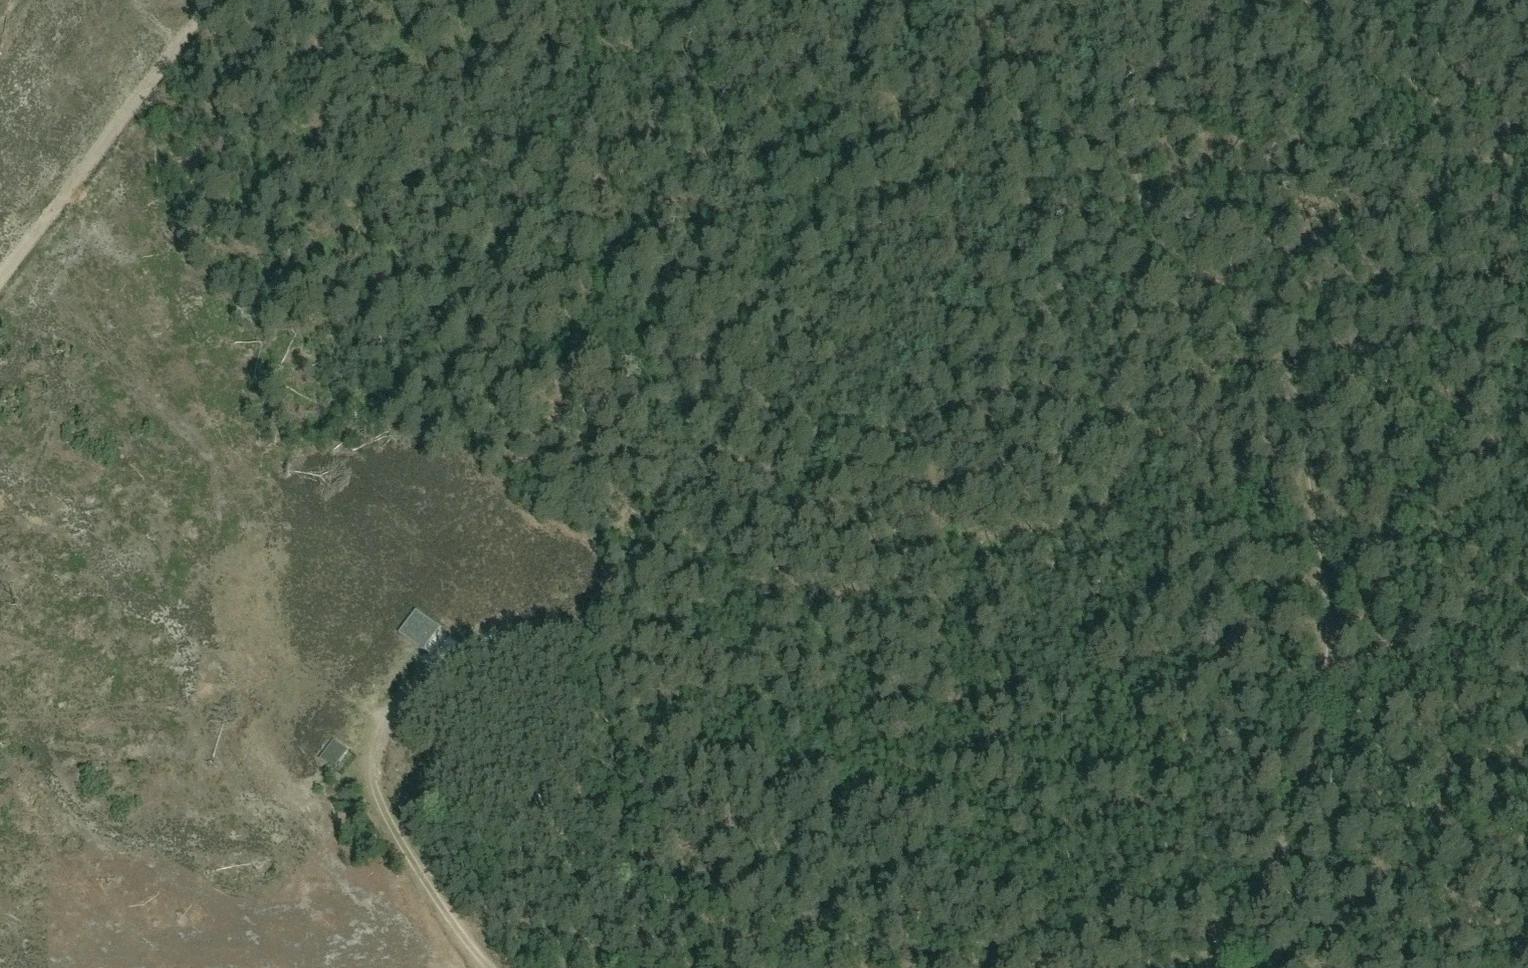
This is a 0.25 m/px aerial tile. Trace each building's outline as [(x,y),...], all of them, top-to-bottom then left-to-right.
[(416,610),(398,634),(423,652),(441,628),(416,610)] [(334,739),(319,759),(334,770),(349,751),(334,739)]
